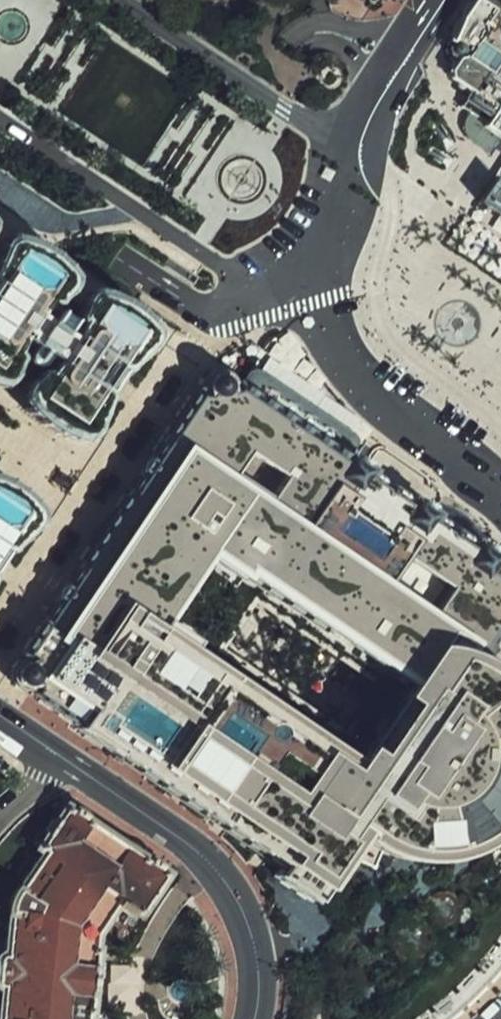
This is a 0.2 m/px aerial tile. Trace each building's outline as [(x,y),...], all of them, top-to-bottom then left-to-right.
[(446,38),(442,72),(474,93),(462,109),(479,122),(475,127),(474,136),(477,143),(483,146),(490,145),(494,142),(498,136),(500,138),(500,0),(471,0),(446,38)] [(36,248),(22,244),(13,242),(8,242),(5,244),(0,256),(0,380),(2,380),(7,377),(12,368),(16,360),(15,355),(13,351),(19,336),(35,312),(44,301),(55,303),(66,292),(69,284),(69,279),(64,271),(56,262),(47,255),(36,248)] [(131,310),(119,304),(106,299),(96,297),(92,297),(89,300),(74,333),(76,336),(60,362),(55,362),(28,389),(27,396),(30,403),(43,416),(57,425),(73,433),(85,435),(91,433),(96,423),(100,415),(99,410),(97,406),(102,391),(119,366),(127,356),(138,358),(149,347),(152,340),(153,334),(148,326),(139,317),(131,310)] [(48,319),(35,312),(19,336),(60,362),(76,336),(62,328),(68,318),(54,310),(48,319)] [(319,910),(364,842),(372,848),(385,854),(398,860),(412,863),(426,865),(440,865),(454,864),(468,860),(481,855),(494,848),(500,842),(500,672),(496,667),(486,660),(500,638),(500,575),(496,572),(500,565),(500,556),(448,520),(433,511),(444,494),(379,450),(370,464),(357,455),(366,441),(365,431),(259,365),(253,365),(245,367),(239,379),(228,373),(227,366),(221,361),(212,360),(204,366),(201,374),(203,383),(193,401),(114,519),(14,668),(4,683),(283,869),(275,880),(319,910)] [(59,480),(53,491),(62,496),(68,486),(59,480)] [(0,482),(0,491),(6,495),(14,502),(19,509),(8,522),(0,522),(0,542),(7,534),(17,536),(29,525),(32,518),(32,512),(27,504),(19,495),(10,488),(0,482)] [(156,617),(212,655),(261,582),(201,545),(156,617)] [(168,869),(67,796),(38,840),(44,851),(14,878),(0,904),(0,1018),(90,1018),(97,991),(94,934),(115,893),(142,911),(168,869)]
